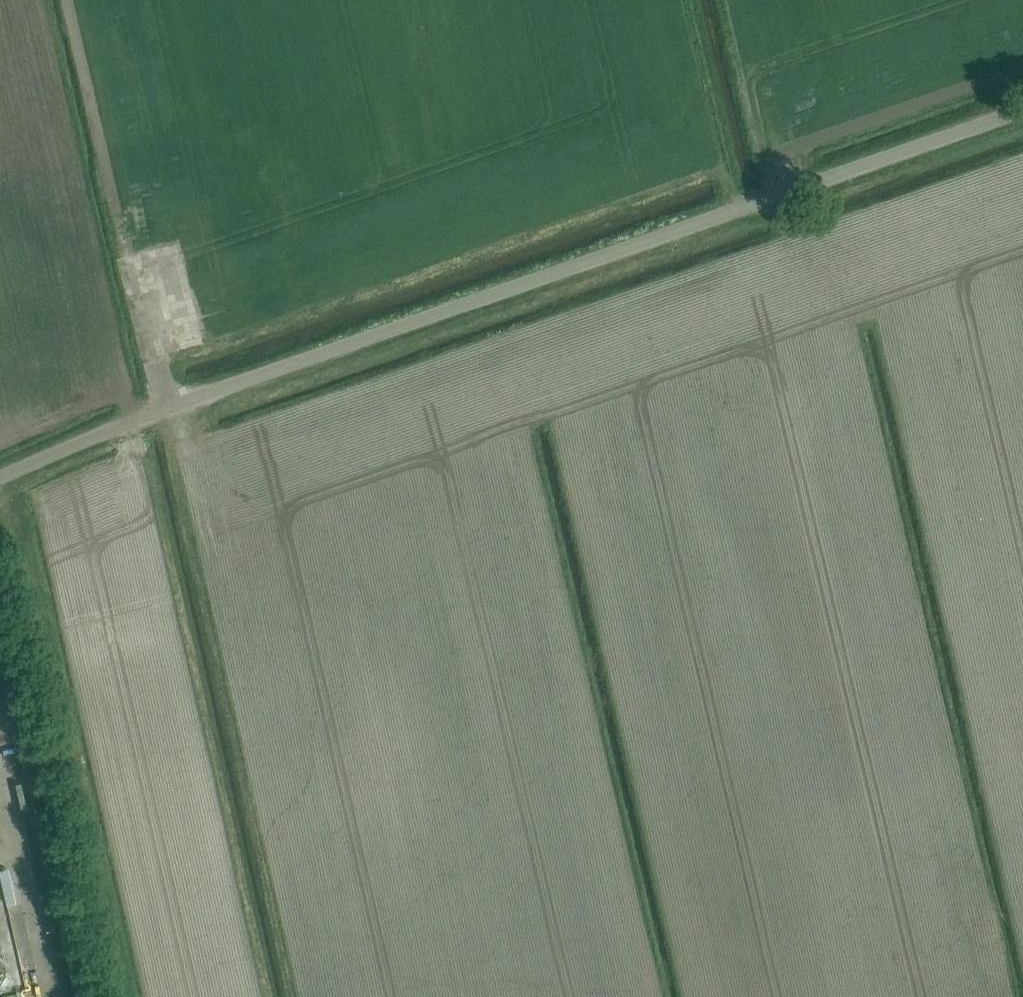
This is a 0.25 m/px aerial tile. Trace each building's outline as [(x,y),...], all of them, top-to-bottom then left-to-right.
[(0,751),(0,760),(13,759),(13,750),(0,751)] [(0,870),(0,890),(5,889),(9,907),(22,903),(13,867),(0,870)]
